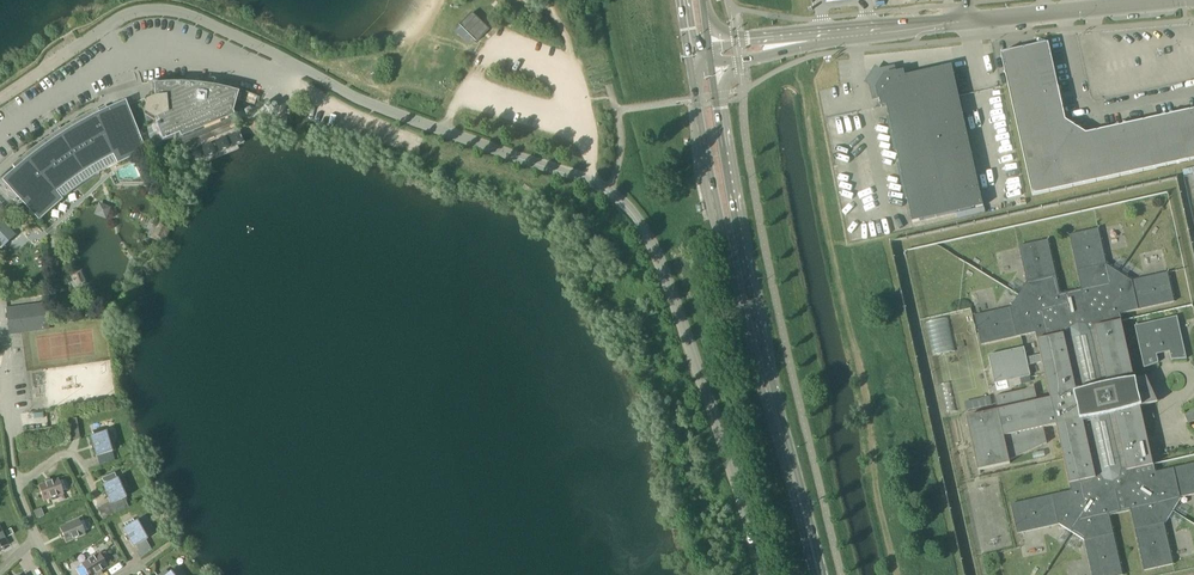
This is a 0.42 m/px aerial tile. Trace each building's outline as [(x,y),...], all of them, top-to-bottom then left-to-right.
[(461,27),(477,43),(491,29),(475,13),(461,27)] [(1057,87),(1048,44),(1024,49),(1034,92),(1057,87)] [(1010,97),(1034,92),(1024,49),(1001,54),(1010,97)] [(916,74),(905,77),(903,71),(885,75),(876,89),(880,107),(886,106),(912,223),(983,207),(951,66),(939,69),(939,67),(915,72),(916,74)] [(222,80),(220,87),(214,85),(195,83),(177,82),(158,82),(152,83),(154,100),(146,104),(143,113),(144,114),(151,119),(161,143),(178,137),(182,146),(236,123),(232,115),(262,123),(264,116),(246,111),(248,105),(253,107),(256,97),(252,95),(241,92),(234,90),(235,83),(222,80)] [(1063,110),(1057,87),(1034,92),(1010,97),(1015,121),(1063,110)] [(17,174),(5,185),(23,204),(38,219),(60,200),(117,163),(143,151),(125,106),(110,113),(101,117),(97,109),(86,115),(77,120),(71,123),(59,130),(57,128),(51,132),(53,134),(45,140),(39,144),(34,148),(26,154),(10,167),(17,174)] [(1065,121),(1063,110),(1015,121),(1032,196),(1076,128),(1065,121)] [(1167,116),(1178,164),(1193,160),(1193,127),(1191,111),(1167,116)] [(709,114),(710,125),(718,125),(717,114),(709,114)] [(1167,116),(1144,122),(1154,169),(1178,164),(1167,116)] [(1144,122),(1120,127),(1131,174),(1154,169),(1144,122)] [(1120,127),(1097,132),(1108,179),(1131,174),(1120,127)] [(1086,134),(1076,128),(1032,196),(1108,179),(1097,132),(1086,134)] [(120,175),(124,187),(141,180),(136,169),(120,175)] [(0,248),(14,236),(1,222),(0,223),(0,248)] [(1028,364),(1042,361),(1051,399),(1038,402),(1035,388),(995,397),(998,411),(966,418),(979,471),(1010,464),(1010,461),(1046,444),(1042,428),(1056,425),(1071,491),(1011,505),(1018,534),(1059,525),(1084,541),(1092,574),(1123,574),(1109,516),(1131,511),(1144,571),(1173,564),(1164,523),(1180,497),(1193,494),(1193,464),(1155,472),(1141,407),(1157,404),(1146,378),(1135,380),(1120,315),(1174,302),(1168,273),(1132,281),(1107,265),(1098,229),(1069,236),(1081,290),(1061,295),(1048,240),(1019,247),(1027,282),(1010,308),(975,316),(981,345),(1036,333),(1041,355),(1026,358),(1024,348),(989,356),(995,384),(1031,376),(1028,364)] [(45,309),(7,314),(9,331),(48,326),(45,309)] [(1177,317),(1135,326),(1144,368),(1158,362),(1156,355),(1169,352),(1171,360),(1186,359),(1177,317)] [(1185,417),(1188,424),(1193,421),(1193,413),(1185,417)] [(76,418),(67,420),(68,427),(77,425),(76,418)] [(96,457),(112,452),(106,432),(103,433),(102,429),(92,432),(93,436),(90,437),(92,444),(90,445),(91,450),(94,449),(96,457)] [(111,505),(126,498),(117,479),(114,480),(113,477),(104,481),(105,484),(102,485),(105,493),(103,494),(105,498),(107,497),(111,505)] [(37,486),(43,502),(63,495),(62,492),(65,491),(62,481),(58,482),(57,479),(50,482),(49,480),(44,481),(45,484),(37,486)] [(40,509),(33,512),(36,520),(43,517),(40,509)] [(63,538),(65,543),(85,535),(83,532),(87,531),(83,521),(79,523),(78,520),(59,528),(61,534),(59,535),(61,539),(63,538)] [(133,548),(147,540),(137,521),(134,523),(132,520),(123,525),(125,528),(122,529),(126,536),(124,537),(127,542),(129,541),(133,548)] [(11,529),(5,532),(8,537),(14,534),(11,529)] [(88,558),(99,552),(95,545),(84,551),(88,558)] [(82,567),(76,570),(79,574),(84,574),(86,574),(87,574),(95,574),(96,574),(100,574),(102,574),(100,572),(107,568),(106,565),(109,563),(103,555),(100,557),(99,554),(81,565),(82,567)]
